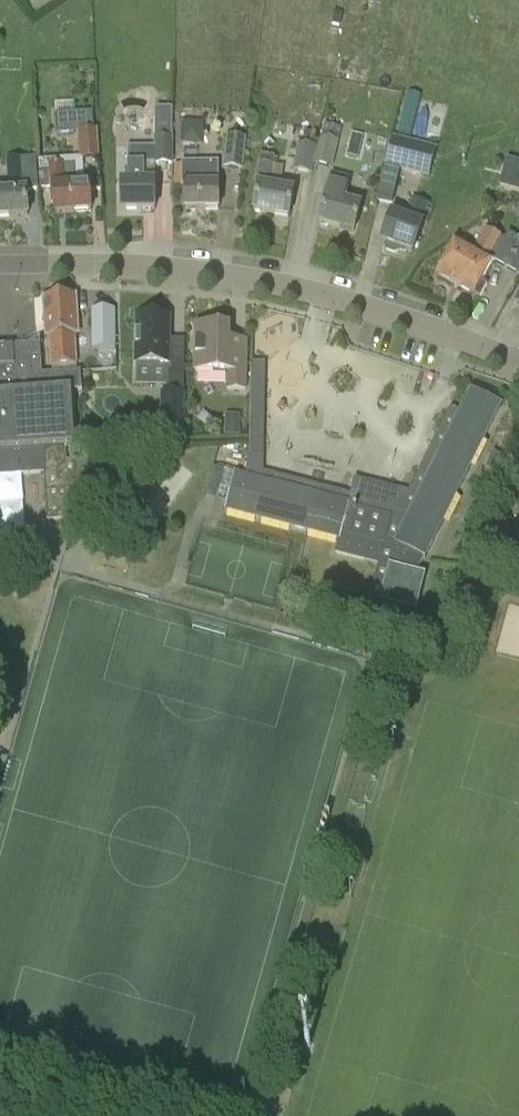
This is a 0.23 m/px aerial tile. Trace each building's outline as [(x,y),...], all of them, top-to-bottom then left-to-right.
[(127,154),(127,183),(121,183),(121,211),(155,211),(155,183),(144,183),(144,164),(173,164),(172,109),(153,109),(153,154),(127,154)] [(93,112),(56,114),(57,134),(78,133),(79,159),(99,158),(98,130),(95,131),(93,112)] [(182,121),(180,144),(202,145),(203,137),(207,137),(208,131),(203,131),(204,122),(182,121)] [(328,125),(324,125),(314,165),(333,169),(342,128),(328,125)] [(298,144),(293,172),(312,175),(319,132),(307,130),(305,145),(298,144)] [(227,135),(223,168),(242,170),(246,137),(227,135)] [(392,138),(385,168),(428,178),(435,149),(392,138)] [(294,192),(269,188),(274,158),(260,155),(255,185),(259,186),(254,213),(289,219),(294,192)] [(6,161),(8,193),(0,193),(0,217),(28,215),(27,193),(37,192),(35,159),(6,161)] [(499,187),(518,192),(518,163),(506,160),(499,187)] [(219,209),(219,185),(219,162),(182,163),(182,187),(185,187),(185,210),(219,209)] [(88,184),(76,185),(75,163),(48,165),(48,167),(39,168),(40,188),(53,187),(55,214),(90,211),(88,184)] [(391,207),(399,172),(384,169),(376,203),(391,207)] [(361,207),(345,203),(351,179),(332,174),(319,225),(354,233),(361,207)] [(413,253),(423,224),(429,205),(411,198),(405,218),(392,214),(382,243),(413,253)] [(493,260),(518,274),(518,239),(508,233),(504,240),(486,230),(475,250),(457,241),(438,275),(474,295),(493,260)] [(46,338),(49,338),(51,365),(77,363),(75,336),(78,336),(75,297),(44,299),(46,338)] [(115,310),(92,310),(92,350),(115,350),(115,310)] [(166,364),(166,393),(161,393),(160,435),(183,435),(183,396),(184,340),(170,340),(170,319),(136,318),(136,364),(166,364)] [(195,372),(226,372),(226,391),(247,391),(248,341),(229,341),(229,326),(195,326),(195,372)] [(40,346),(0,348),(0,476),(44,473),(47,521),(127,516),(124,476),(102,478),(101,461),(66,463),(65,446),(74,445),(71,392),(82,391),(80,372),(42,374),(40,346)] [(263,472),(263,455),(251,454),(245,477),(234,475),(225,510),(339,540),(335,554),(378,565),(369,599),(416,611),(425,576),(416,574),(424,558),(425,559),(500,405),(471,391),(460,414),(451,409),(408,495),(353,487),(351,496),(263,472)] [(225,420),(224,435),(240,436),(240,421),(225,420)]
